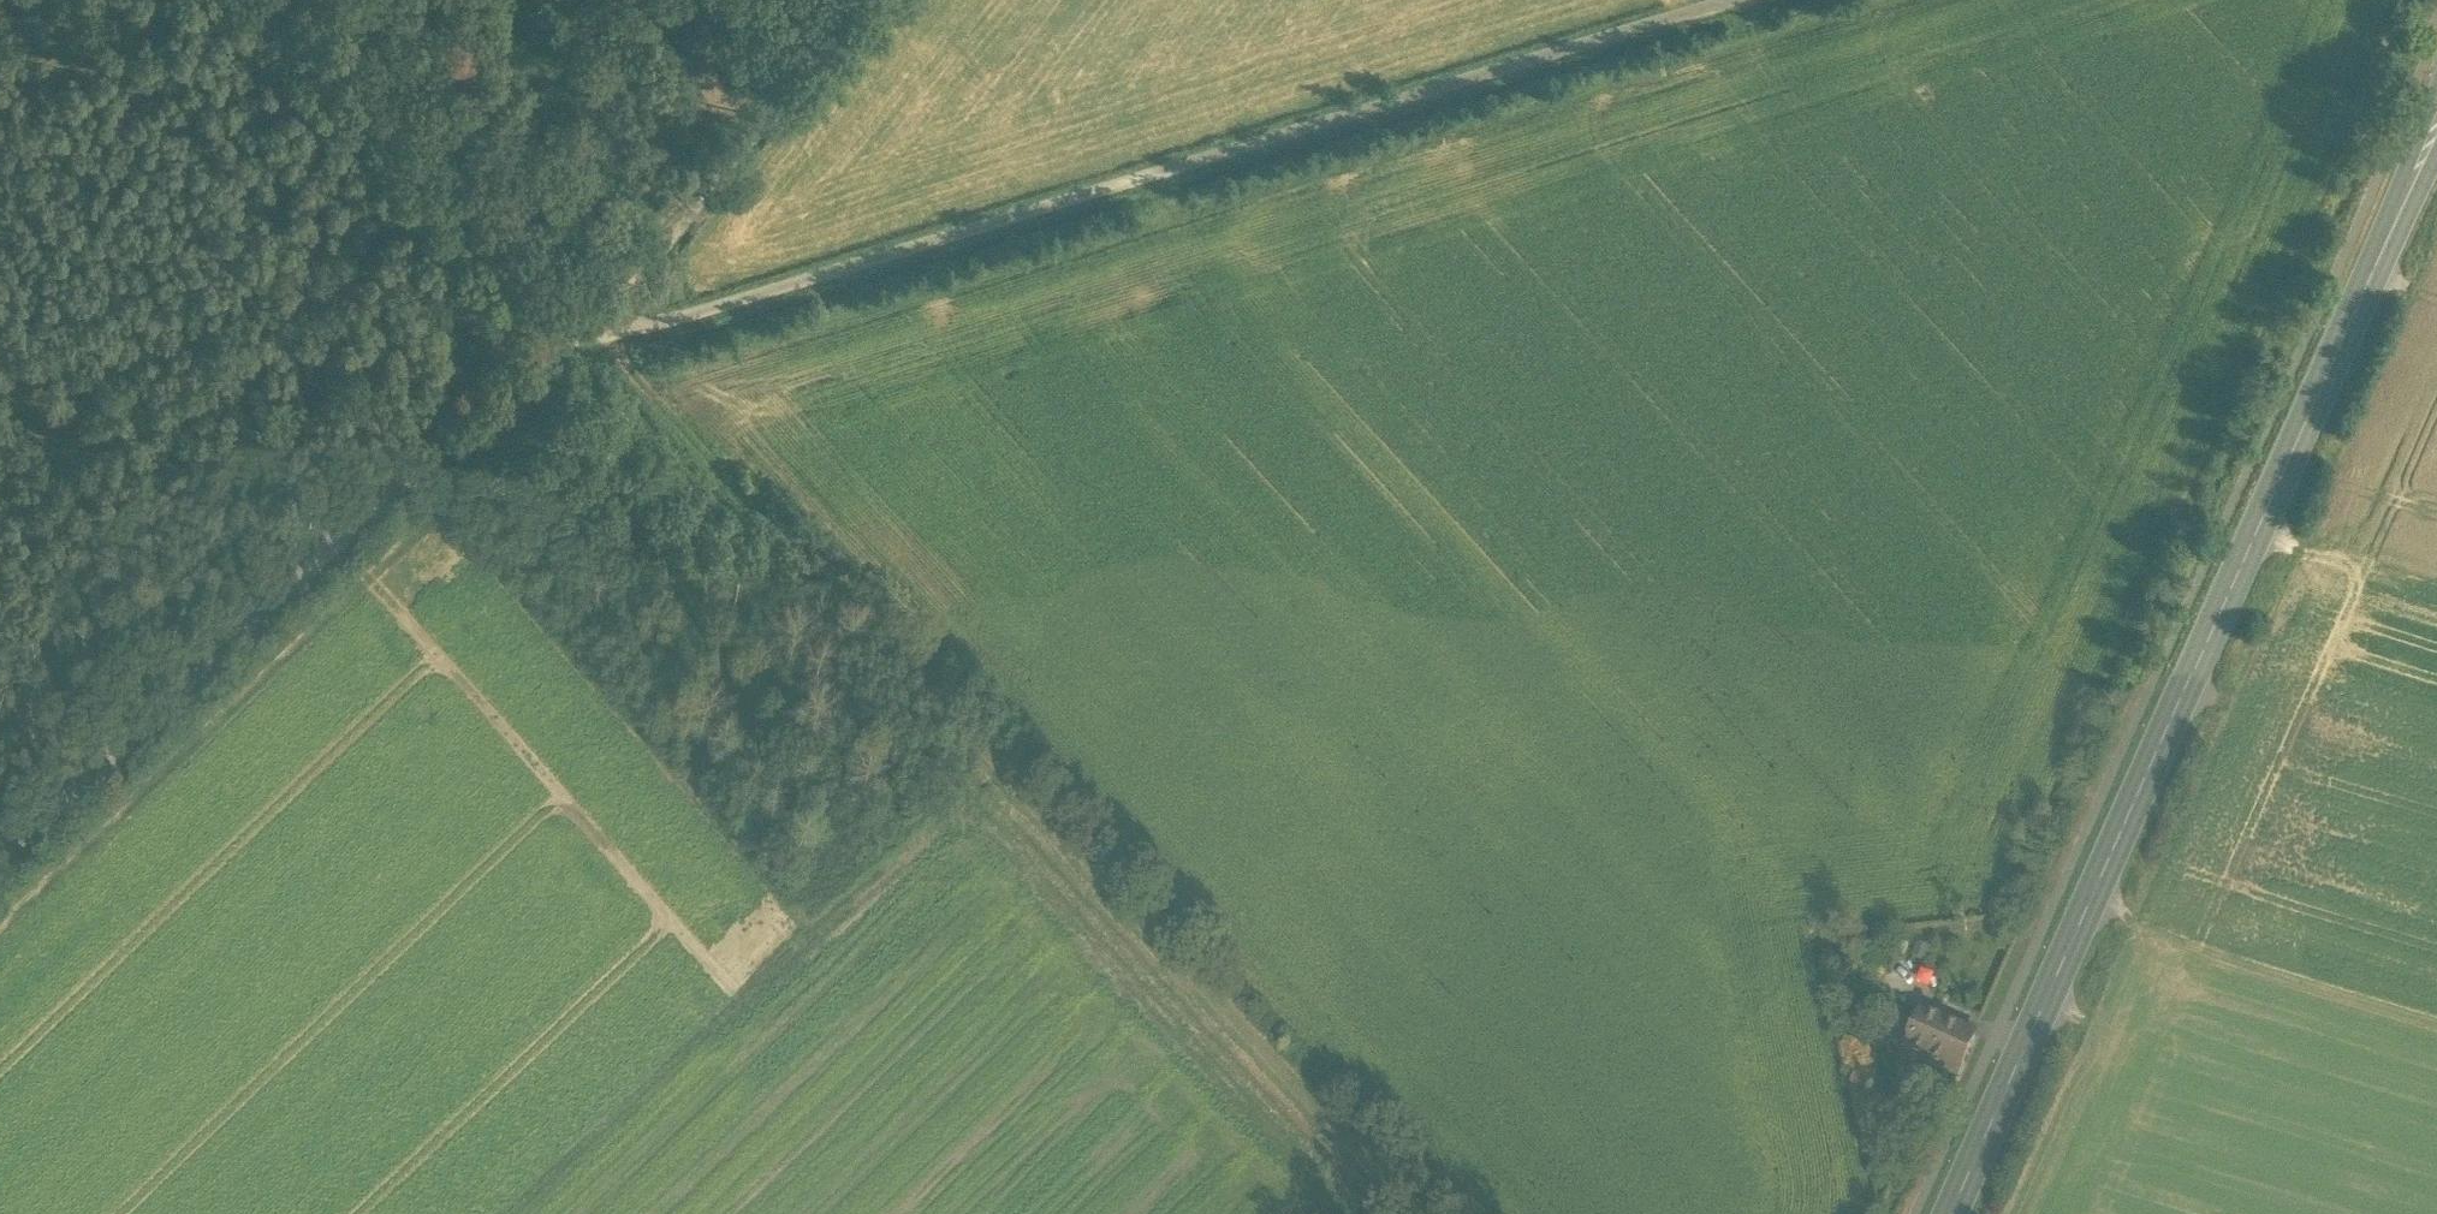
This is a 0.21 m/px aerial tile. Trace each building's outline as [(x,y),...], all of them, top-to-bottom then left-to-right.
[(1982,1038),(1935,1016),(1932,1023),(1918,1016),(1898,1059),(1960,1087),(1982,1038)]
